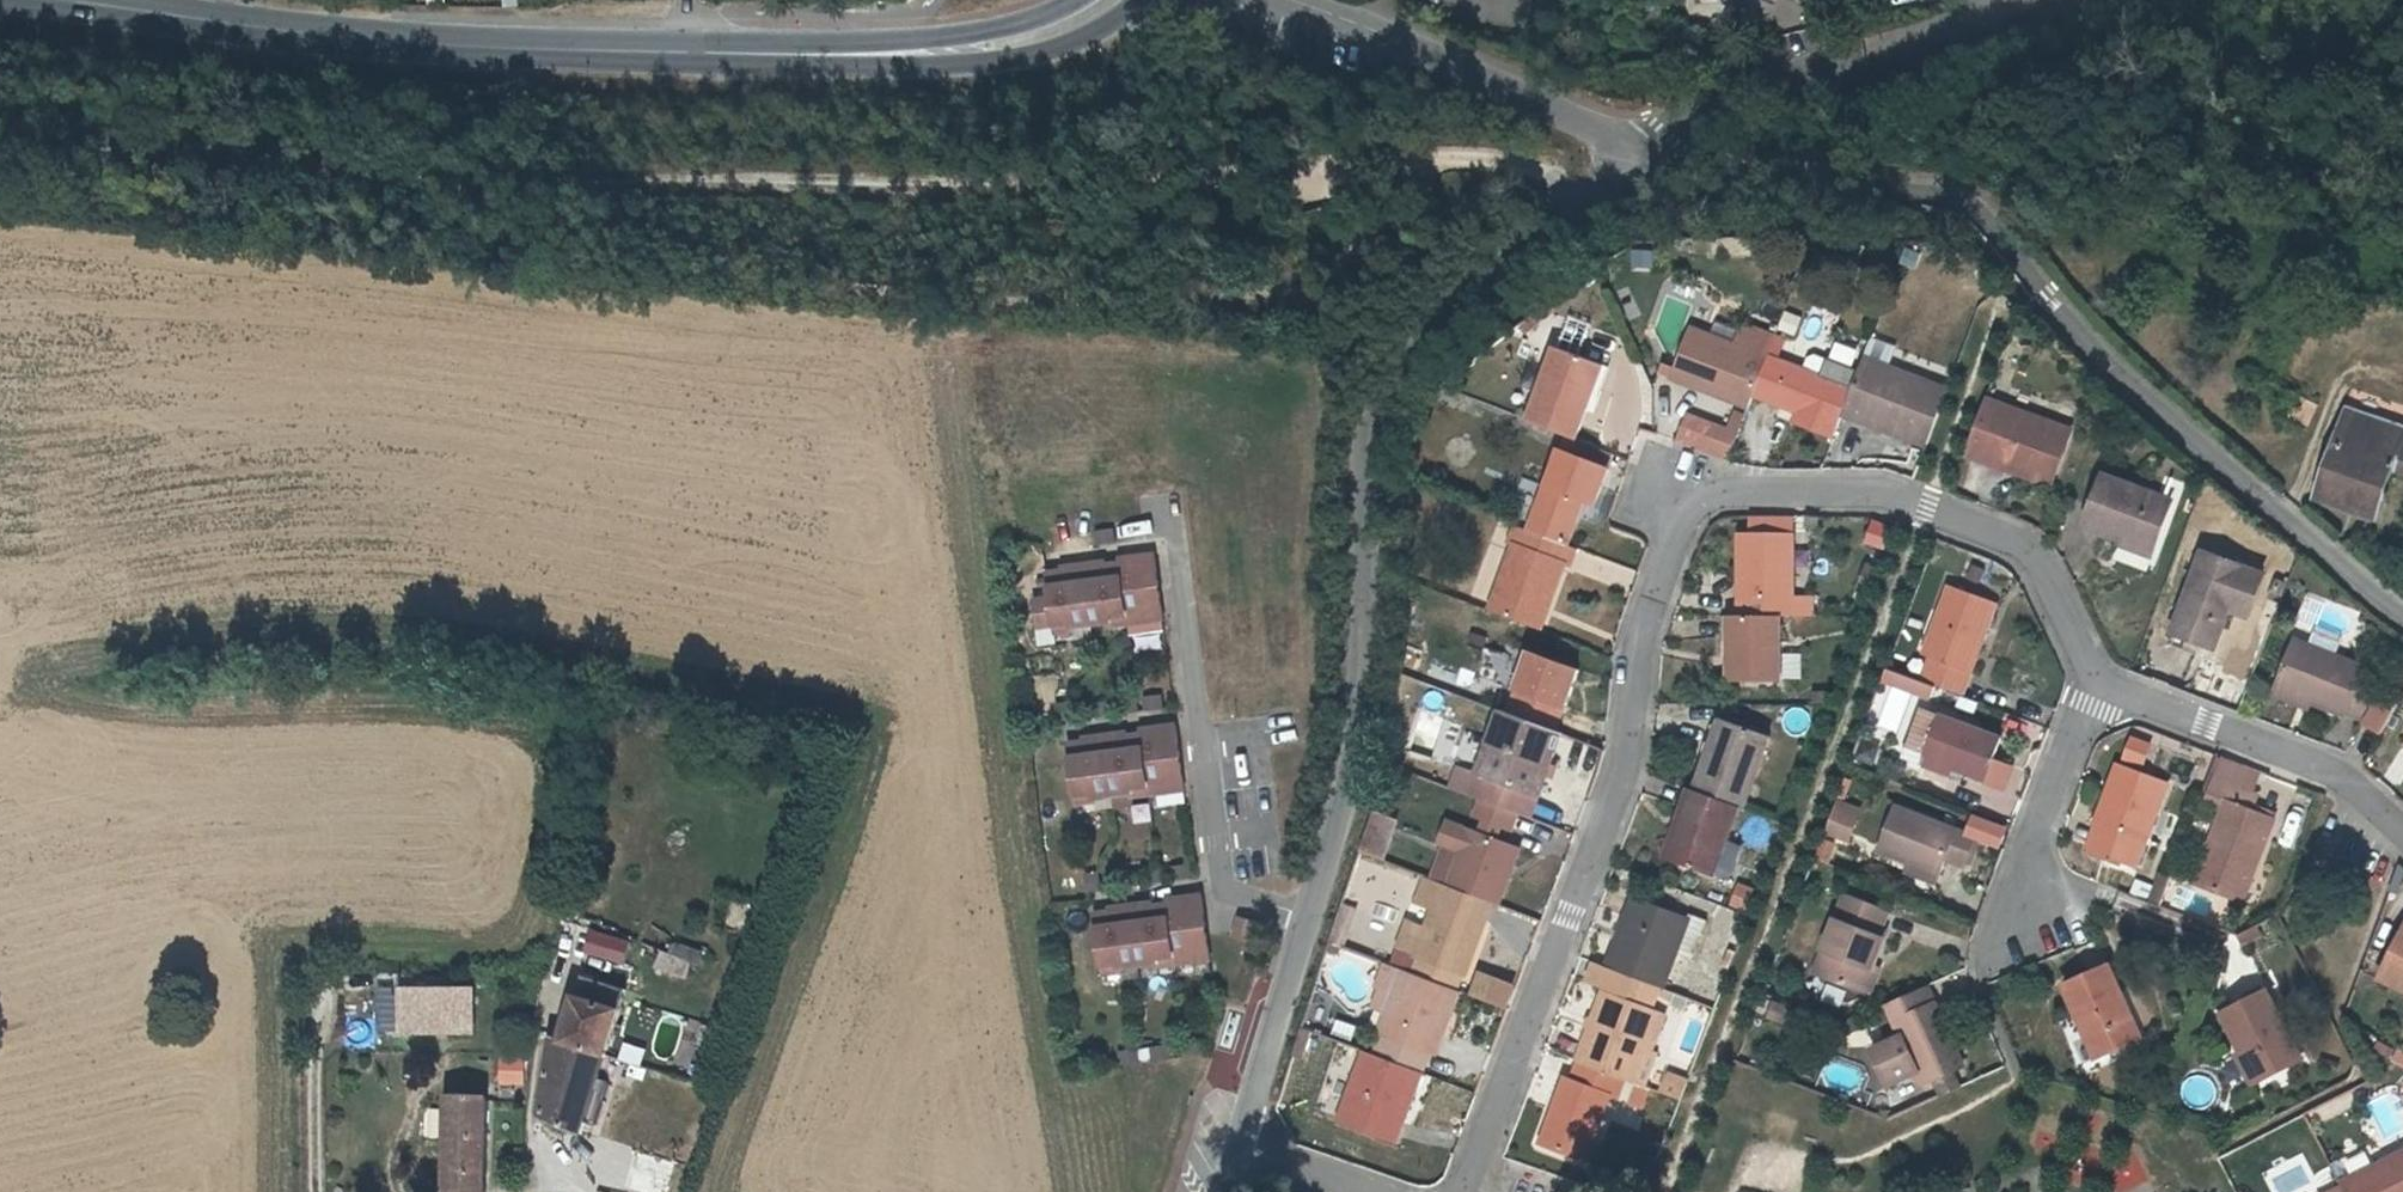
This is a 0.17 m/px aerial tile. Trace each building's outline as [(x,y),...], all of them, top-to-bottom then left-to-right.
[(1667,374),(1743,405),(1746,394),(1762,354),(1769,334),(1741,324),(1732,344),(1687,328),(1667,374)] [(1863,338),(1854,362),(1880,372),(1883,367),(1878,365),(1886,346),(1863,338)] [(1523,422),(1570,440),(1597,367),(1549,349),(1523,422)] [(1806,430),(1827,437),(1835,414),(1852,366),(1818,355),(1812,373),(1762,354),(1746,394),(1788,411),(1810,419),(1806,430)] [(1941,389),(1883,367),(1880,372),(1854,362),(1852,366),(1835,414),(1920,446),(1941,389)] [(2075,427),(2012,403),(1991,459),(2053,483),(2075,427)] [(2344,408),(2310,499),(2380,524),(2398,471),(2402,473),(2402,428),(2344,408)] [(1784,422),(1806,430),(1810,419),(1788,411),(1784,422)] [(1544,487),(1527,532),(1569,547),(1586,502),(1594,505),(1607,471),(1557,453),(1544,487)] [(2176,499),(2109,472),(2088,523),(2126,538),(2123,549),(2126,557),(2145,565),(2153,561),(2176,499)] [(1527,532),(1544,487),(1533,483),(1516,527),(1527,532)] [(1733,538),(1734,620),(1776,620),(1786,620),(1804,620),(1805,609),(1785,610),(1785,538),(1786,538),(1786,524),(1744,524),(1744,538),(1733,538)] [(1517,540),(1492,606),(1534,622),(1543,599),(1550,602),(1567,558),(1517,540)] [(2267,571),(2207,549),(2176,630),(2210,641),(2224,603),(2251,612),(2267,571)] [(1163,621),(1152,558),(1118,564),(1119,569),(1128,620),(1129,627),(1163,621)] [(1840,559),(1832,580),(1843,584),(1852,563),(1840,559)] [(1128,620),(1119,569),(1104,571),(1095,572),(1094,569),(1082,571),(1092,630),(1112,627),(1111,622),(1128,620)] [(1092,630),(1082,571),(1070,573),(1071,577),(1062,578),(1047,581),(1051,606),(1035,609),(1039,635),(1056,632),(1073,629),(1073,634),(1092,630)] [(1947,620),(1925,674),(1964,690),(2000,603),(1953,584),(1939,617),(1947,620)] [(1541,625),(1550,602),(1543,599),(1534,622),(1541,625)] [(1111,622),(1112,627),(1112,630),(1129,627),(1128,620),(1111,622)] [(1776,620),(1734,620),(1724,620),(1724,686),(1777,685),(1776,620)] [(1073,629),(1056,632),(1057,640),(1074,637),(1073,634),(1073,629)] [(2206,654),(2210,641),(2176,630),(2171,641),(2206,654)] [(2289,630),(2269,683),(2309,698),(2347,713),(2367,659),(2289,630)] [(1516,653),(1493,714),(1496,715),(1541,732),(1565,671),(1516,653)] [(1787,655),(1787,680),(1804,680),(1804,655),(1787,655)] [(2305,707),(2309,698),(2269,683),(2265,692),(2305,707)] [(2362,725),(2386,737),(2402,704),(2402,699),(2381,688),(2362,725)] [(1925,702),(1906,751),(1922,757),(1924,750),(1954,761),(1986,774),(1994,755),(2003,732),(1925,702)] [(1541,732),(1496,715),(1464,799),(1473,802),(1509,816),(1525,822),(1556,738),(1541,732)] [(1706,753),(1691,793),(1736,811),(1739,812),(1767,739),(1726,724),(1723,731),(1715,756),(1706,753)] [(1181,790),(1174,726),(1140,730),(1141,735),(1146,786),(1147,794),(1181,790)] [(1700,750),(1706,753),(1715,756),(1723,731),(1709,726),(1700,750)] [(1146,786),(1141,735),(1125,737),(1116,738),(1116,734),(1104,735),(1110,795),(1130,793),(1129,788),(1146,786)] [(1110,795),(1104,735),(1091,737),(1092,741),(1083,742),(1068,743),(1074,795),(1091,793),(1091,797),(1110,795)] [(2131,738),(2126,765),(2152,770),(2158,743),(2131,738)] [(1951,769),(1954,761),(1924,750),(1922,757),(1951,769)] [(1994,755),(1986,774),(2003,780),(2010,762),(1994,755)] [(2208,792),(2225,798),(2193,880),(2233,897),(2247,860),(2254,863),(2273,818),(2250,809),(2238,804),(2243,793),(2231,788),(2233,781),(2239,765),(2221,757),(2208,792)] [(2165,783),(2116,763),(2083,844),(2131,865),(2165,783)] [(2243,793),(2238,804),(2250,809),(2257,793),(2233,781),(2231,788),(2243,793)] [(1129,788),(1130,793),(1130,796),(1147,794),(1146,786),(1129,788)] [(1691,793),(1685,791),(1674,822),(1683,826),(1669,861),(1710,877),(1736,811),(1691,793)] [(1091,793),(1074,795),(1075,803),(1092,801),(1091,797),(1091,793)] [(1978,831),(1900,799),(1881,846),(1943,870),(1949,854),(1967,861),(1978,831)] [(1502,835),(1509,816),(1473,802),(1466,821),(1475,824),(1494,832),(1502,835)] [(1841,805),(1833,840),(1854,845),(1863,810),(1841,805)] [(1369,815),(1358,845),(1377,852),(1389,822),(1369,815)] [(1683,826),(1674,822),(1660,857),(1669,861),(1683,826)] [(1494,832),(1475,824),(1470,838),(1489,846),(1494,832)] [(1470,838),(1440,828),(1433,845),(1456,854),(1443,890),(1485,905),(1490,908),(1511,854),(1489,846),(1470,838)] [(2239,900),(2254,863),(2247,860),(2233,897),(2239,900)] [(1443,890),(1423,881),(1413,906),(1429,912),(1404,975),(1451,993),(1485,905),(1443,890)] [(1885,905),(1842,889),(1811,965),(1858,985),(1869,960),(1883,926),(1876,923),(1885,905)] [(1209,960),(1199,896),(1165,902),(1166,907),(1174,958),(1175,965),(1209,960)] [(1631,900),(1604,970),(1661,991),(1685,922),(1631,900)] [(1174,958),(1166,907),(1150,909),(1142,911),(1141,907),(1129,909),(1138,968),(1158,965),(1157,960),(1174,958)] [(1138,968),(1129,909),(1117,911),(1117,915),(1109,916),(1094,919),(1102,970),(1119,967),(1120,971),(1138,968)] [(1257,924),(1238,920),(1234,938),(1253,943),(1257,924)] [(2402,923),(2375,977),(2402,991),(2402,923)] [(680,958),(652,948),(646,962),(674,973),(680,958)] [(1157,960),(1158,965),(1158,968),(1175,965),(1174,958),(1157,960)] [(1878,962),(1869,960),(1858,985),(1869,988),(1878,962)] [(2134,1032),(2099,960),(2055,981),(2090,1053),(2134,1032)] [(1364,1008),(1381,1013),(1396,972),(1380,966),(1364,1008)] [(1119,967),(1102,970),(1103,977),(1120,975),(1120,971),(1119,967)] [(546,1032),(537,1030),(523,1108),(564,1124),(608,983),(568,970),(546,1032)] [(1376,1037),(1368,1058),(1413,1075),(1421,1054),(1427,1056),(1451,993),(1404,975),(1396,972),(1381,1013),(1372,1036),(1376,1037)] [(1451,992),(1473,1000),(1480,982),(1458,974),(1451,992)] [(1960,1067),(1926,985),(1884,1002),(1919,1084),(1960,1067)] [(431,991),(432,1033),(449,1033),(448,991),(431,991)] [(2299,1062),(2262,991),(2219,1013),(2239,1052),(2255,1085),(2299,1062)] [(1622,1081),(1629,1083),(1636,1064),(1654,1014),(1602,994),(1577,1063),(1622,1081)] [(2248,1087),(2255,1085),(2239,1052),(2232,1056),(2248,1087)] [(1368,1058),(1360,1054),(1335,1123),(1387,1145),(1413,1075),(1368,1058)] [(502,1057),(498,1084),(526,1088),(530,1061),(502,1057)] [(1622,1081),(1577,1063),(1571,1080),(1563,1076),(1538,1145),(1580,1160),(1604,1096),(1614,1099),(1622,1081)] [(1645,1090),(1677,1102),(1684,1082),(1636,1064),(1629,1083),(1645,1090)] [(1629,1083),(1622,1102),(1638,1107),(1645,1090),(1629,1083)] [(490,1099),(452,1098),(450,1179),(450,1191),(488,1191),(490,1099)] [(447,1138),(447,1110),(424,1109),(424,1138),(447,1138)] [(610,1183),(637,1191),(646,1191),(658,1155),(624,1144),(610,1183)] [(2333,1179),(2335,1183),(2339,1191),(2402,1191),(2402,1150),(2401,1147),(2333,1179)] [(2335,1183),(2317,1191),(2339,1191),(2335,1183)]
